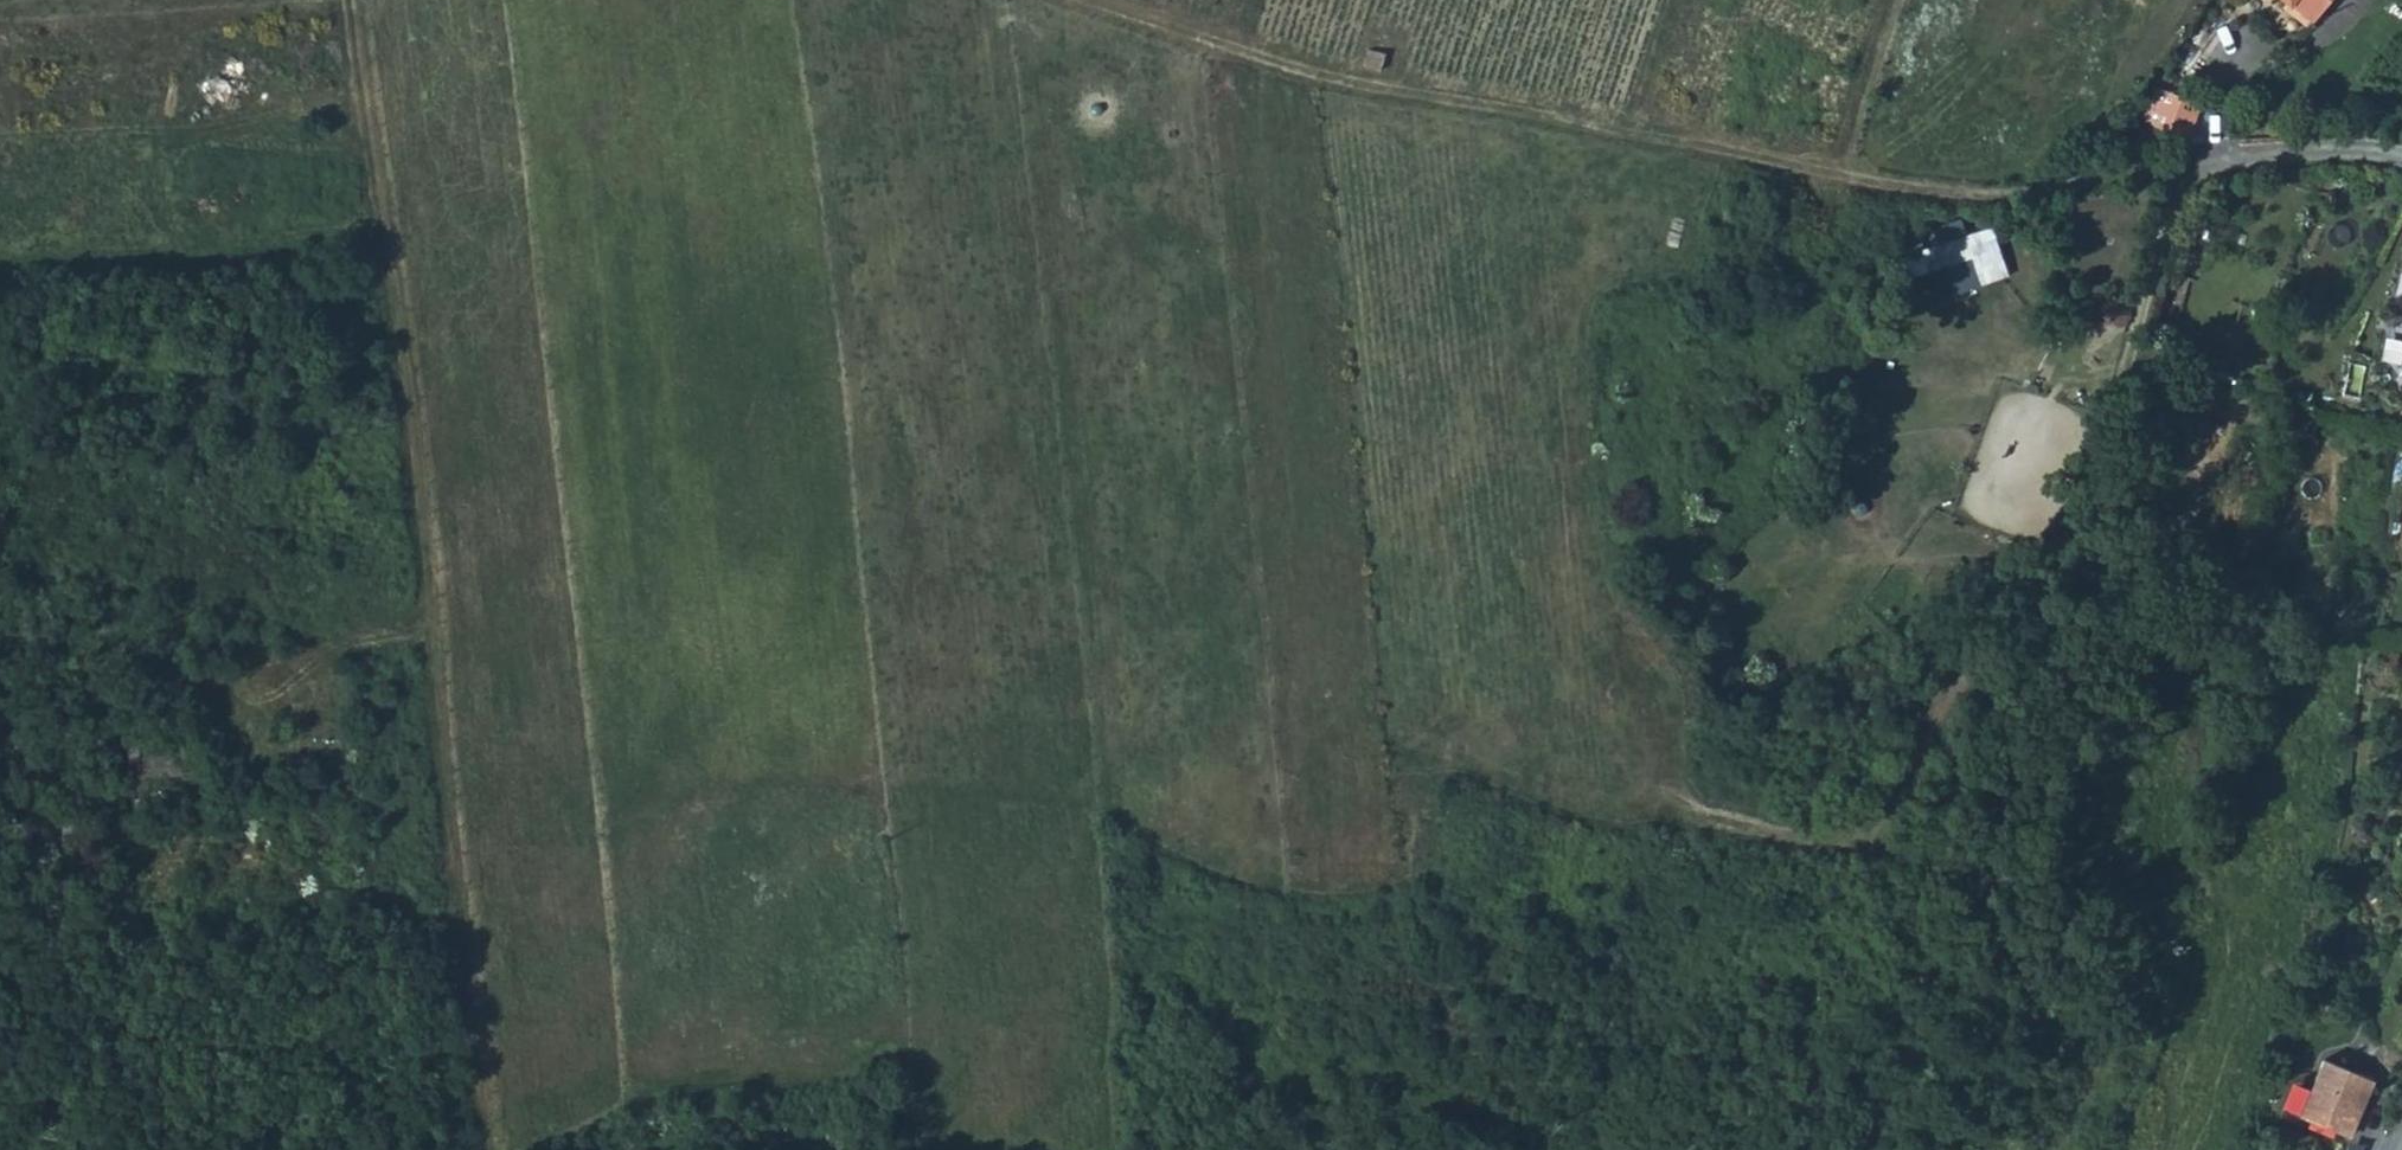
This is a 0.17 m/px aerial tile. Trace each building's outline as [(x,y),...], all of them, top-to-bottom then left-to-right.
[(2312,21),(2330,0),(2285,0),(2312,21)] [(2187,43),(2214,61),(2237,28),(2210,10),(2187,43)] [(2176,44),(2171,51),(2206,73),(2214,61),(2187,43),(2183,50),(2176,44)] [(2152,89),(2140,122),(2160,129),(2156,140),(2171,145),(2175,132),(2188,137),(2199,106),(2152,89)] [(1936,245),(1946,269),(1970,260),(1982,290),(2015,277),(2002,245),(1991,249),(1982,227),(1936,245)] [(2105,329),(2130,329),(2130,299),(2105,298),(2105,304),(2091,304),(2091,323),(2105,323),(2105,329)] [(179,747),(167,748),(172,767),(173,756),(180,755),(179,747)] [(2381,1081),(2333,1059),(2307,1115),(2356,1137),(2381,1081)]
